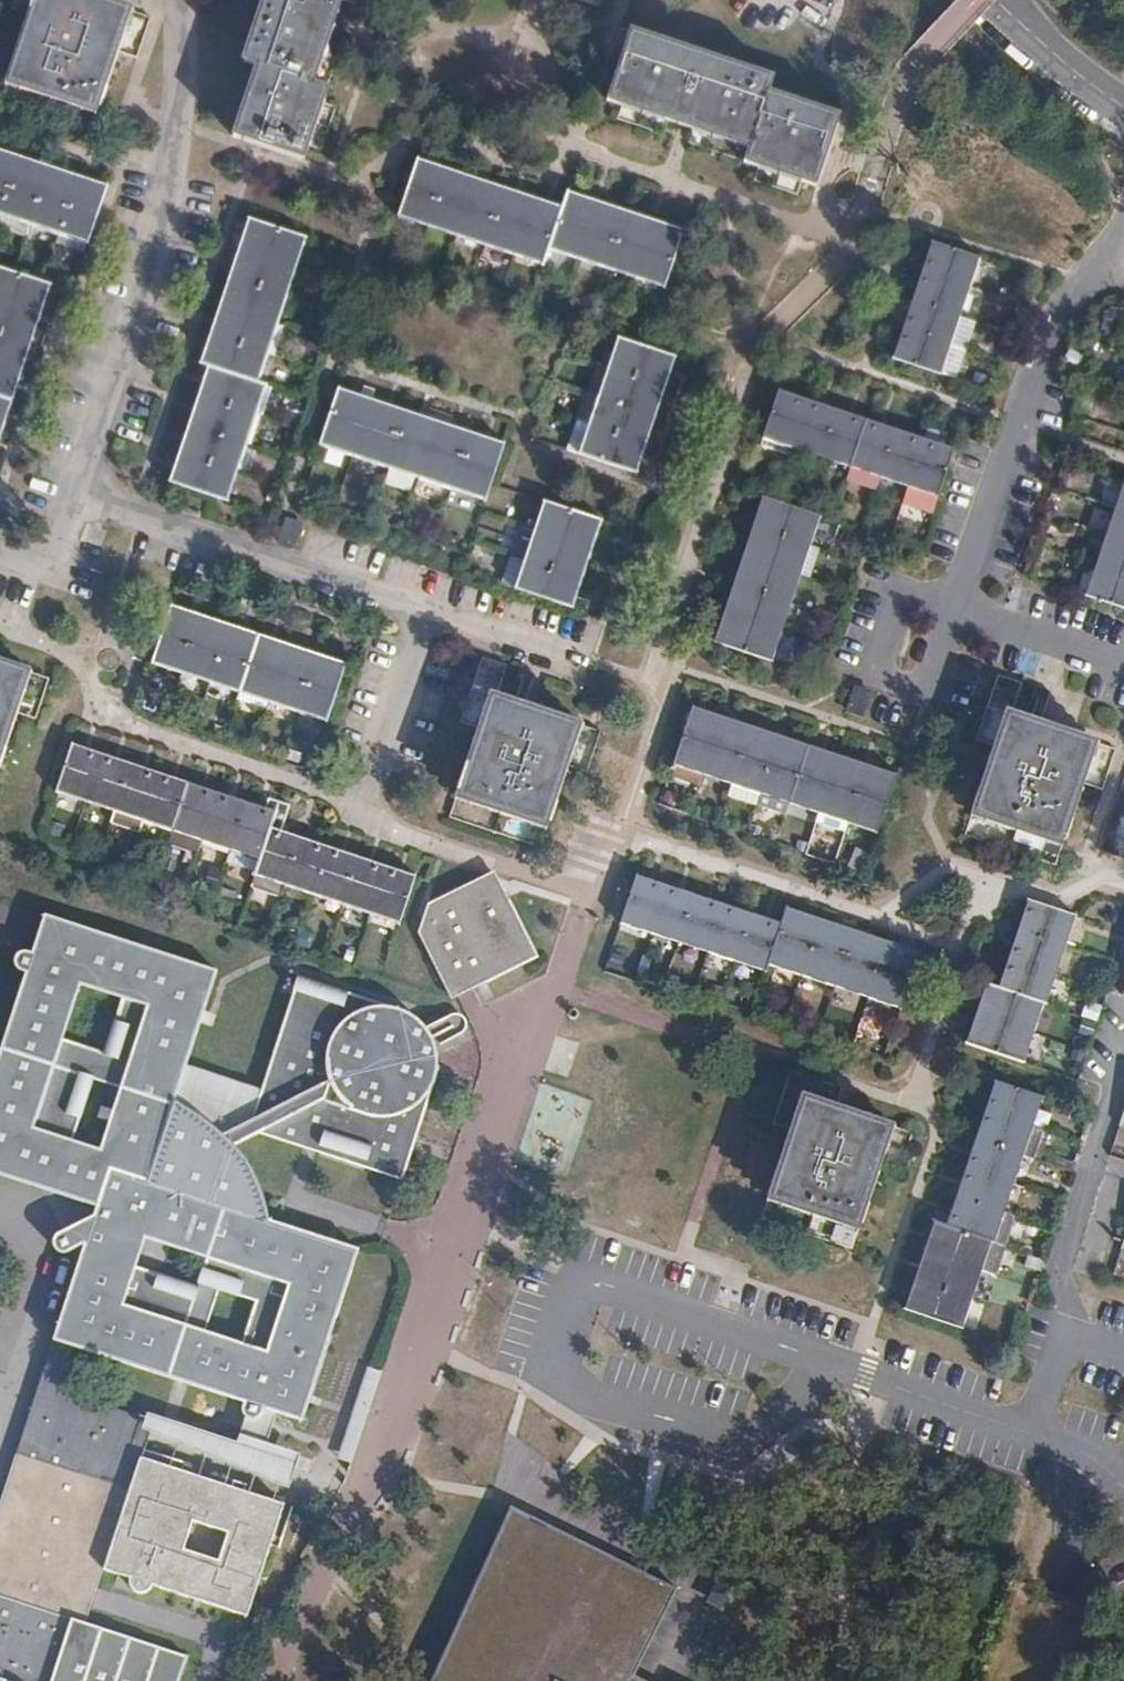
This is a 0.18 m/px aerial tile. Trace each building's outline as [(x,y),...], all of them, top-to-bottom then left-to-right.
[(39,1),(37,0),(34,0),(8,75),(22,80),(19,88),(82,110),(85,101),(99,106),(105,88),(125,29),(119,27),(124,15),(126,9),(99,0),(39,0),(39,1)] [(243,61),(258,65),(234,137),(303,160),(327,88),(313,83),(341,0),(264,0),(243,61)] [(772,80),(631,33),(608,101),(679,125),(684,127),(691,129),(749,149),(745,162),(816,186),(840,117),(768,93),(772,80)] [(0,214),(29,223),(57,233),(89,243),(108,186),(46,165),(49,154),(38,150),(34,162),(0,151),(0,214)] [(418,160),(399,217),(428,227),(456,236),(485,246),(514,255),(543,265),(548,249),(562,207),(435,165),(418,160)] [(562,207),(548,249),(576,259),(606,269),(636,278),(665,288),(684,231),(675,227),(567,192),(562,207)] [(0,214),(0,215),(0,229),(24,237),(29,223),(0,214)] [(200,364),(208,367),(257,383),(268,352),(277,324),(286,296),(296,267),(306,237),(249,218),(242,240),(200,364)] [(86,253),(89,243),(57,233),(54,242),(86,253)] [(933,242),(926,262),(923,272),(910,268),(906,281),(915,284),(916,282),(920,283),(908,319),(904,318),(905,316),(895,312),(890,326),(903,330),(900,340),(894,359),(941,375),(951,345),(960,316),(970,288),(980,258),(933,242)] [(51,284),(41,281),(13,271),(0,267),(0,438),(51,284)] [(285,326),(277,324),(268,352),(276,355),(285,326)] [(675,363),(677,357),(646,347),(620,338),(610,368),(600,397),(590,425),(580,455),(638,474),(675,363)] [(257,383),(208,367),(173,472),(170,482),(227,501),(237,470),(238,468),(245,448),(247,442),(256,414),(266,386),(257,383)] [(347,391),(339,389),(320,446),(353,457),(385,468),(418,479),(451,489),(487,501),(493,484),(506,444),(489,438),(487,438),(481,436),(458,428),(451,426),(454,416),(430,408),(427,418),(419,415),(390,406),(373,400),(376,391),(365,387),(362,397),(347,391)] [(793,397),(778,392),(762,438),(792,448),(821,458),(851,468),(867,421),(856,417),(853,416),(830,409),(826,407),(803,400),(793,397)] [(580,422),(590,425),(600,397),(589,393),(580,422)] [(878,425),(867,421),(851,468),(879,477),(908,487),(903,500),(934,510),(955,450),(949,448),(941,446),(938,444),(942,432),(928,428),(923,440),(915,437),(906,434),(883,427),(878,425)] [(569,452),(580,455),(590,425),(580,422),(569,452)] [(792,448),(762,438),(760,447),(790,457),(792,448)] [(245,448),(238,468),(251,473),(258,453),(245,448)] [(1115,511),(1105,539),(1096,567),(1088,564),(1078,594),(1123,609),(1123,484),(1115,511)] [(718,633),(715,643),(772,662),(782,632),(792,603),(801,575),(811,546),(820,517),(804,511),(775,502),(763,498),(758,514),(718,633)] [(546,502),(536,532),(527,560),(517,591),(574,610),(578,597),(581,588),(587,572),(590,562),(595,547),(599,534),(603,521),(546,502)] [(304,526),(286,520),(278,542),(296,548),(304,526)] [(527,560),(536,532),(523,527),(514,556),(527,560)] [(811,546),(801,575),(810,578),(819,549),(811,546)] [(517,591),(527,560),(514,556),(504,586),(517,591)] [(171,606),(152,663),(181,672),(210,682),(239,692),(268,701),(297,711),(328,722),(347,664),(337,661),(329,658),(310,652),(302,649),(284,643),(274,640),(255,634),(247,631),(228,625),(220,622),(192,612),(185,610),(171,606)] [(24,690),(19,688),(25,670),(0,662),(0,764),(24,690)] [(873,694),(855,687),(847,711),(865,717),(873,694)] [(520,693),(516,704),(526,707),(529,696),(520,693)] [(526,707),(516,704),(497,697),(491,715),(485,714),(480,731),(459,792),(473,797),(471,804),(534,825),(537,817),(551,822),(577,744),(571,742),(577,724),(526,707)] [(791,804),(810,746),(711,713),(693,707),(673,765),(703,774),(732,784),(733,784),(759,793),(756,804),(787,814),(791,804)] [(1031,720),(1040,724),(1043,714),(1034,711),(1031,720)] [(1051,835),(1065,839),(1091,762),(1086,760),(1092,741),(1074,735),(1040,724),(1031,720),(1012,714),(1006,733),(1001,732),(975,810),(988,814),(985,822),(1048,843),(1051,835)] [(84,748),(72,744),(62,776),(56,791),(86,801),(115,811),(143,820),(173,830),(189,783),(84,748)] [(878,833),(897,775),(891,773),(810,746),(791,804),(818,813),(848,823),(878,833)] [(266,809),(189,783),(173,830),(203,840),(231,849),(261,859),(280,802),(270,798),(266,809)] [(729,795),(756,804),(759,793),(733,784),(729,795)] [(292,806),(280,802),(261,859),(256,876),(283,885),(313,895),(342,905),(370,914),(400,924),(401,921),(416,876),(403,871),(283,831),(292,806)] [(848,823),(818,813),(815,822),(845,832),(848,823)] [(203,840),(173,830),(170,839),(171,839),(200,849),(203,840)] [(540,957),(495,871),(483,877),(428,904),(419,933),(448,994),(451,1000),(470,990),(540,957)] [(650,880),(636,875),(620,923),(650,933),(678,942),(707,952),(736,962),(765,971),(767,964),(781,923),(765,918),(759,916),(738,909),(733,907),(710,900),(701,897),(679,890),(674,888),(654,881),(650,880)] [(342,905),(313,895),(307,914),(336,924),(342,905)] [(1065,946),(1074,916),(1062,912),(1028,901),(1024,913),(1022,919),(1014,941),(1012,948),(1005,970),(1002,978),(999,989),(1043,1003),(1045,1004),(1055,974),(1065,946)] [(786,908),(781,923),(767,964),(801,975),(834,986),(868,997),(901,1008),(919,952),(905,948),(898,945),(900,936),(888,932),(885,941),(819,919),(821,913),(810,909),(808,915),(790,909),(786,908)] [(360,1249),(264,1218),(262,1205),(259,1196),(253,1181),(243,1163),(231,1148),(261,1133),(403,1181),(435,1080),(437,1066),(433,1042),(420,1023),(400,1010),(379,1003),(299,977),(263,1090),(187,1067),(218,972),(64,920),(52,959),(25,950),(20,951),(16,955),(14,959),(14,964),(19,971),(26,973),(0,1052),(0,1175),(99,1207),(96,1216),(62,1233),(55,1238),(54,1243),(54,1246),(57,1250),(60,1252),(65,1254),(71,1252),(84,1246),(55,1340),(74,1346),(245,1403),(243,1408),(243,1413),(245,1418),(248,1420),(250,1420),(252,1421),(255,1421),(257,1420),(259,1420),(260,1418),(262,1417),(264,1415),(264,1414),(264,1412),(265,1409),(279,1414),(303,1421),(360,1249)] [(1034,1031),(1043,1003),(999,989),(985,984),(981,996),(979,1003),(971,1026),(969,1032),(965,1044),(1023,1063),(1034,1031)] [(440,1041),(458,1025),(448,1015),(431,1031),(440,1041)] [(1043,1097),(996,1081),(992,1092),(989,1101),(981,1123),(979,1129),(972,1151),(970,1156),(962,1179),(960,1185),(952,1208),(951,1213),(950,1215),(946,1225),(992,1241),(999,1243),(1009,1214),(1004,1212),(1014,1183),(1023,1156),(1029,1158),(1039,1130),(1033,1128),(1043,1097)] [(829,1094),(826,1104),(836,1107),(840,1097),(829,1094)] [(836,1107),(826,1104),(817,1101),(806,1097),(800,1116),(795,1114),(769,1192),(783,1197),(781,1204),(844,1225),(847,1217),(861,1221),(886,1145),(881,1143),(887,1124),(848,1111),(836,1107)] [(938,1211),(935,1221),(946,1225),(950,1215),(938,1211)] [(992,1241),(946,1225),(935,1221),(930,1235),(929,1238),(920,1264),(918,1270),(910,1295),(908,1300),(905,1309),(962,1328),(973,1297),(983,1268),(992,1241)] [(995,1272),(1004,1245),(999,1243),(992,1241),(983,1268),(995,1272)] [(73,1354),(74,1346),(55,1340),(34,1404),(47,1409),(134,1437),(147,1441),(154,1420),(100,1402),(93,1399),(89,1396),(83,1391),(79,1384),(74,1368),(73,1354)] [(47,1409),(34,1404),(18,1454),(31,1458),(47,1409)] [(134,1437),(47,1409),(31,1458),(22,1487),(79,1506),(66,1544),(95,1553),(117,1487),(118,1487),(134,1437)] [(239,1445),(154,1420),(147,1441),(291,1488),(302,1454),(269,1443),(278,1414),(265,1409),(264,1412),(264,1414),(264,1415),(262,1417),(260,1418),(259,1420),(257,1420),(255,1421),(252,1421),(250,1420),(248,1420),(239,1445)] [(131,1491),(147,1441),(134,1437),(118,1487),(131,1491)] [(18,1454),(0,1509),(0,1595),(87,1623),(91,1610),(97,1591),(104,1570),(131,1491),(118,1487),(117,1487),(95,1553),(66,1544),(79,1506),(22,1487),(31,1458),(18,1454)] [(198,1475),(143,1457),(106,1569),(132,1578),(133,1587),(147,1593),(158,1589),(250,1617),(275,1533),(236,1520),(245,1491),(207,1478),(204,1487),(195,1484),(198,1475)] [(285,1504),(245,1491),(236,1520),(275,1533),(285,1504)] [(432,1680),(450,1680),(530,1516),(511,1507),(432,1680)] [(678,1590),(530,1516),(450,1680),(642,1680),(635,1677),(678,1590)] [(189,1656),(87,1623),(0,1595),(0,1680),(181,1680),(189,1656)] [(1089,1654),(1083,1651),(1079,1663),(1086,1665),(1089,1654)]
